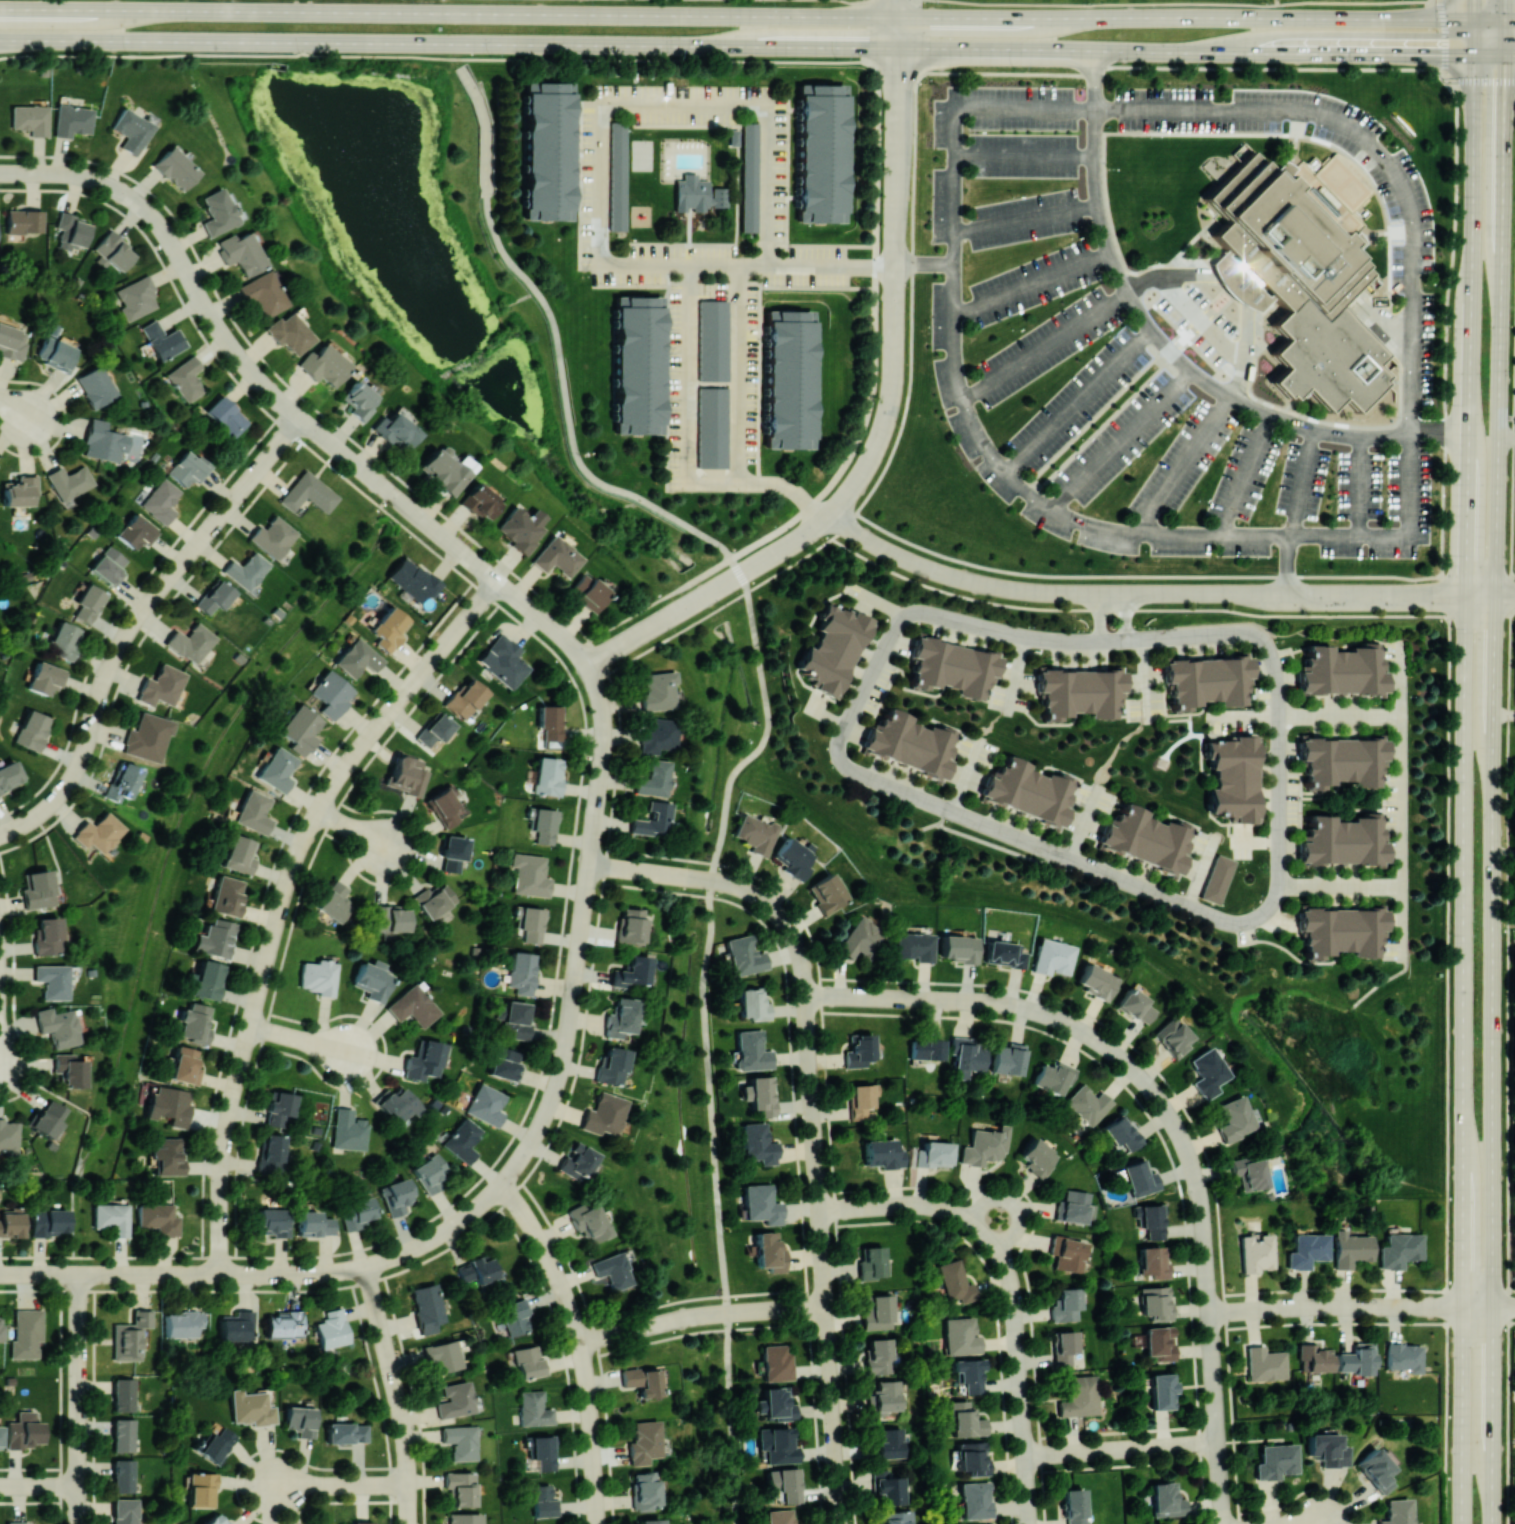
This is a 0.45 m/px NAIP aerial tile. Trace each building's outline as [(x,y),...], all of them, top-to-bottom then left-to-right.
[(571,82),(523,81),(522,219),(570,219),(571,82)] [(798,84),(846,84),(844,222),(797,222),(798,84)] [(48,106),(12,105),(11,128),(30,129),(30,137),(47,137),(48,106)] [(70,132),(91,133),(92,107),(56,105),(54,137),(70,138),(70,132)] [(125,136),(119,146),(135,156),(154,125),(123,107),(111,128),(125,136)] [(624,230),(609,230),(611,121),(626,121),(624,230)] [(741,231),(742,121),(758,121),(757,231),(741,231)] [(738,145),(729,144),(729,128),(738,128),(738,145)] [(1226,249),(1212,263),(1215,273),(1217,279),(1226,290),(1235,298),(1245,305),(1252,308),(1258,311),(1273,296),(1286,310),(1271,324),(1286,338),(1271,353),(1286,367),(1271,382),(1286,397),(1289,394),(1294,397),(1305,387),(1329,411),(1343,397),(1357,411),(1363,405),(1366,408),(1391,385),(1385,380),(1388,376),(1386,373),(1397,362),(1341,303),(1359,285),(1368,294),(1380,282),(1352,254),(1363,240),(1357,230),(1363,223),(1350,211),(1371,191),(1368,179),(1360,169),(1352,162),(1344,156),(1335,151),(1313,171),(1301,159),(1293,166),(1283,160),(1272,171),(1243,141),(1231,153),(1240,162),(1205,197),(1227,220),(1213,235),(1226,249)] [(152,164),(181,192),(200,172),(171,144),(152,164)] [(712,196),(712,204),(708,204),(708,207),(704,207),(704,211),(693,211),(693,207),(687,207),(687,211),(678,211),(678,206),(675,206),(675,179),(683,179),(683,173),(696,173),(696,180),(709,180),(708,196),(712,196)] [(200,196),(210,218),(202,221),(208,236),(246,220),(237,200),(230,203),(223,187),(200,196)] [(730,187),(713,187),(712,196),(712,204),(712,207),(730,207),(730,187)] [(42,233),(42,210),(7,210),(7,232),(42,233)] [(90,220),(60,213),(56,227),(62,229),(58,245),(83,251),(90,220)] [(104,268),(110,262),(120,272),(136,253),(110,230),(93,248),(100,255),(95,260),(104,268)] [(244,276),(267,264),(249,231),(235,238),(233,233),(215,242),(226,265),(235,260),(244,276)] [(255,299),(263,317),(287,306),(271,270),(237,285),(245,303),(255,299)] [(127,321),(160,305),(145,275),(116,290),(124,305),(120,307),(127,321)] [(661,295),(613,295),(612,433),(661,433),(661,295)] [(728,381),(699,381),(699,299),(728,299),(728,381)] [(814,310),(766,310),(765,448),(813,448),(814,310)] [(293,358),(315,338),(291,311),(281,320),(278,316),(265,327),(293,358)] [(177,328),(163,334),(157,319),(142,326),(157,360),(186,348),(177,328)] [(29,332),(0,325),(0,356),(21,362),(29,332)] [(74,349),(45,335),(35,357),(67,373),(74,359),(70,357),(74,349)] [(309,350),(297,365),(316,381),(320,376),(333,387),(352,365),(324,342),(314,354),(309,350)] [(187,403),(204,391),(193,373),(202,367),(193,355),(166,373),(187,403)] [(75,377),(91,409),(116,396),(100,364),(75,377)] [(350,412),(362,422),(373,408),(370,405),(377,397),(356,379),(341,397),(354,408),(350,412)] [(726,468),(698,467),(699,387),(727,387),(726,468)] [(205,411),(232,439),(249,422),(222,394),(205,411)] [(373,427),(404,453),(420,434),(389,408),(373,427)] [(117,461),(119,452),(123,453),(127,435),(104,430),(106,421),(89,417),(82,455),(117,461)] [(453,496),(478,465),(463,454),(458,459),(438,444),(419,469),(453,496)] [(167,474),(185,486),(192,477),(200,483),(213,464),(200,455),(198,458),(184,449),(167,474)] [(60,466),(45,474),(61,504),(77,495),(76,493),(93,484),(83,465),(64,474),(60,466)] [(325,513),(339,496),(303,469),(278,501),(292,512),(304,497),(325,513)] [(31,505),(31,494),(37,494),(36,475),(17,475),(18,482),(2,482),(3,506),(31,505)] [(534,508),(528,516),(514,505),(494,530),(525,554),(545,529),(539,525),(545,517),(534,508)] [(133,549),(140,541),(147,546),(158,532),(134,512),(115,535),(133,549)] [(275,560),(297,533),(274,514),(262,528),(258,525),(248,538),(275,560)] [(530,562),(544,572),(551,564),(568,577),(583,558),(553,534),(530,562)] [(89,568),(113,588),(125,573),(119,568),(127,560),(109,545),(89,568)] [(231,559),(221,571),(247,592),(269,564),(252,550),(240,566),(231,559)] [(578,594),(575,599),(596,613),(610,591),(582,572),(571,588),(578,594)] [(233,591),(215,578),(194,605),(207,615),(214,605),(219,610),(233,591)] [(107,594),(89,582),(76,601),(81,605),(74,615),(88,624),(107,594)] [(835,698),(870,619),(852,611),(850,615),(823,603),(817,618),(820,619),(816,629),(819,630),(811,648),(805,645),(794,669),(812,676),(807,686),(835,698)] [(370,630),(379,637),(374,643),(388,654),(402,636),(399,633),(409,621),(390,605),(370,630)] [(79,629),(59,620),(48,645),(59,650),(56,655),(71,661),(78,647),(73,644),(79,629)] [(164,643),(193,665),(215,637),(196,621),(184,636),(175,629),(164,643)] [(476,659),(511,691),(531,668),(516,655),(521,650),(501,632),(476,659)] [(351,678),(365,664),(373,672),(384,661),(357,636),(333,662),(351,678)] [(909,686),(927,690),(928,686),(938,688),(938,684),(956,688),(955,694),(979,700),(981,688),(990,690),(998,654),(914,636),(910,657),(915,658),(909,686)] [(1307,644),(1307,672),(1299,671),(1299,692),(1385,693),(1386,664),(1380,664),(1380,642),(1364,642),(1364,646),(1352,646),(1352,651),(1333,650),(1333,644),(1307,644)] [(1245,705),(1244,678),(1250,677),(1250,658),(1163,659),(1163,683),(1170,683),(1171,711),(1189,710),(1189,705),(1199,705),(1199,700),(1218,700),(1218,705),(1245,705)] [(49,695),(51,685),(62,688),(67,669),(35,662),(29,690),(49,695)] [(184,672),(159,663),(153,680),(144,676),(135,700),(151,706),(154,699),(172,705),(184,672)] [(355,692),(327,668),(309,691),(323,703),(318,710),(331,721),(355,692)] [(1042,721),(1060,721),(1060,716),(1070,716),(1070,712),(1089,711),(1089,718),(1114,718),(1114,698),(1123,698),(1123,669),(1036,671),(1036,692),(1042,692),(1042,721)] [(644,673),(645,692),(641,692),(642,710),(674,708),(673,682),(676,682),(675,671),(644,673)] [(487,691),(466,675),(444,706),(465,721),(487,691)] [(289,748),(303,756),(325,720),(297,703),(279,733),(293,741),(289,748)] [(538,728),(545,728),(545,740),(561,740),(562,706),(539,705),(538,728)] [(957,731),(940,725),(938,729),(928,725),(927,728),(909,722),(911,715),(886,707),(879,728),(869,725),(861,752),(942,778),(957,731)] [(13,741),(36,751),(50,719),(28,708),(13,741)] [(455,724),(437,710),(415,737),(428,748),(435,738),(440,742),(455,724)] [(174,721),(140,711),(134,730),(128,728),(121,752),(158,763),(166,733),(170,734),(174,721)] [(1205,741),(1205,758),(1209,758),(1209,768),(1213,768),(1213,788),(1208,788),(1207,813),(1228,814),(1227,822),(1256,822),(1257,735),(1234,735),(1234,741),(1205,741)] [(1304,789),(1322,789),(1323,784),(1333,784),(1333,780),(1352,781),(1351,786),(1377,787),(1378,766),(1385,766),(1386,739),(1299,737),(1299,760),(1305,760),(1304,789)] [(284,794),(292,779),(287,776),(297,758),(276,746),(256,777),(284,794)] [(386,786),(420,796),(427,771),(419,769),(421,760),(395,753),(386,786)] [(1059,826),(1076,779),(1057,772),(1056,776),(1046,773),(1044,776),(1027,770),(1030,764),(1006,755),(999,773),(989,770),(979,797),(1059,826)] [(559,795),(562,759),(537,757),(534,793),(559,795)] [(666,796),(670,761),(650,759),(648,778),(636,777),(634,793),(666,796)] [(24,782),(15,760),(0,766),(0,792),(24,782)] [(123,805),(139,769),(119,760),(103,796),(123,805)] [(443,829),(459,820),(453,809),(460,804),(449,785),(426,798),(443,829)] [(234,822),(265,835),(272,819),(264,815),(271,798),(248,788),(234,822)] [(631,818),(629,832),(668,836),(671,802),(648,800),(647,810),(653,811),(652,820),(631,818)] [(1194,827),(1175,820),(1174,824),(1164,820),(1163,824),(1145,817),(1147,811),(1124,803),(1121,811),(1111,808),(1098,845),(1177,874),(1194,827)] [(554,845),(557,810),(534,808),(532,830),(537,831),(536,843),(554,845)] [(84,848),(89,843),(101,854),(125,829),(105,811),(92,825),(86,820),(71,836),(84,848)] [(1307,814),(1307,841),(1299,841),(1299,863),(1386,864),(1386,836),(1380,836),(1380,812),(1363,812),(1363,816),(1352,816),(1352,820),(1333,820),(1333,814),(1307,814)] [(741,813),(732,837),(751,844),(749,851),(765,857),(777,826),(741,813)] [(223,868),(251,874),(255,857),(252,857),(256,840),(230,834),(223,868)] [(459,873),(461,861),(464,861),(467,839),(445,836),(440,870),(459,873)] [(805,864),(812,855),(786,836),(772,856),(785,866),(782,869),(800,882),(811,868),(805,864)] [(513,893),(548,897),(551,877),(543,876),(545,856),(512,853),(511,866),(516,867),(513,893)] [(1220,904),(1201,897),(1218,853),(1237,860),(1220,904)] [(54,905),(50,869),(25,872),(27,889),(23,889),(25,908),(54,905)] [(849,899),(831,872),(807,887),(824,915),(849,899)] [(244,881),(219,875),(210,910),(239,917),(242,902),(238,901),(244,881)] [(339,923),(352,904),(342,897),(348,889),(335,879),(316,907),(339,923)] [(414,897),(426,919),(457,902),(445,880),(414,897)] [(373,906),(372,931),(383,931),(382,939),(394,939),(394,931),(408,931),(409,907),(373,906)] [(519,929),(525,929),(523,942),(541,943),(545,908),(521,906),(519,929)] [(642,943),(643,908),(619,907),(618,943),(642,943)] [(1304,959),(1322,959),(1322,954),(1332,954),(1332,950),(1352,951),(1351,956),(1375,957),(1375,943),(1384,944),(1384,909),(1299,908),(1299,931),(1305,931),(1304,959)] [(886,933),(858,915),(835,950),(850,959),(856,951),(869,959),(886,933)] [(37,917),(37,939),(33,939),(34,954),(60,954),(59,916),(37,917)] [(228,958),(235,922),(208,917),(205,935),(195,933),(191,950),(228,958)] [(895,957),(916,957),(915,962),(932,962),(933,933),(895,932),(895,957)] [(767,968),(763,951),(753,953),(749,933),(724,939),(732,976),(767,968)] [(976,961),(977,936),(940,936),(940,960),(976,961)] [(1039,937),(1030,971),(1048,976),(1049,971),(1067,975),(1074,946),(1039,937)] [(1024,967),(1025,952),(1018,951),(1019,943),(986,940),(984,963),(1024,967)] [(535,953),(511,951),(508,986),(516,986),(515,994),(531,995),(535,953)] [(625,970),(611,969),(609,983),(645,987),(648,956),(627,954),(625,970)] [(217,1000),(224,965),(200,959),(192,995),(217,1000)] [(333,997),(337,961),(316,959),(316,963),(302,961),(299,988),(318,990),(317,995),(333,997)] [(368,991),(365,998),(382,1004),(395,969),(372,960),(370,964),(361,960),(351,984),(368,991)] [(1076,983),(1084,986),(1082,991),(1107,1001),(1117,977),(1084,963),(1076,983)] [(67,999),(67,965),(34,965),(33,980),(43,981),(42,999),(67,999)] [(439,1013),(414,982),(384,1006),(396,1021),(407,1012),(420,1028),(439,1013)] [(1146,1025),(1155,1010),(1145,1003),(1148,999),(1128,986),(1115,1005),(1146,1025)] [(749,1020),(769,1019),(769,1002),(763,1002),(762,987),(738,988),(739,1016),(749,1016),(749,1020)] [(604,1037),(620,1038),(621,1031),(633,1033),(636,999),(616,996),(614,1014),(606,1013),(604,1037)] [(502,1025),(512,1026),(510,1037),(525,1040),(531,1004),(506,1000),(502,1025)] [(211,1006),(190,1002),(188,1010),(183,1009),(177,1037),(207,1043),(210,1028),(206,1027),(211,1006)] [(53,1048),(78,1044),(73,1009),(51,1013),(50,1007),(35,1009),(39,1033),(51,1031),(53,1048)] [(1174,1059),(1188,1048),(1184,1043),(1191,1037),(1173,1015),(1153,1032),(1174,1059)] [(736,1030),(738,1070),(772,1068),(771,1050),(762,1050),(761,1029),(736,1030)] [(846,1067),(866,1066),(866,1061),(873,1061),(872,1033),(850,1034),(850,1051),(845,1051),(846,1067)] [(983,1071),(984,1040),(950,1038),(950,1053),(954,1053),(953,1078),(969,1079),(969,1070),(983,1071)] [(443,1043),(417,1039),(414,1055),(406,1054),(402,1078),(423,1081),(424,1075),(437,1077),(443,1043)] [(943,1039),(910,1039),(909,1059),(943,1060),(943,1039)] [(991,1072),(1021,1075),(1024,1044),(1007,1042),(1006,1046),(994,1045),(991,1072)] [(198,1049),(176,1045),(168,1079),(196,1085),(200,1068),(195,1067),(198,1049)] [(517,1082),(523,1063),(518,1062),(521,1052),(496,1045),(488,1074),(517,1082)] [(628,1050),(606,1045),(604,1055),(600,1055),(595,1080),(621,1085),(628,1050)] [(1214,1085),(1229,1076),(1209,1046),(1188,1060),(1199,1077),(1191,1082),(1203,1100),(1218,1091),(1214,1085)] [(54,1053),(53,1071),(62,1071),(61,1087),(84,1087),(84,1060),(73,1059),(73,1054),(54,1053)] [(1060,1095),(1064,1083),(1070,1085),(1076,1068),(1056,1061),(1054,1067),(1041,1062),(1033,1085),(1060,1095)] [(742,1085),(742,1100),(750,1099),(751,1109),(760,1109),(760,1116),(774,1116),(773,1076),(749,1076),(749,1085),(742,1085)] [(498,1127),(504,1110),(499,1108),(506,1094),(478,1083),(465,1113),(498,1127)] [(1113,1102),(1101,1091),(1096,1096),(1081,1083),(1064,1102),(1090,1126),(1113,1102)] [(850,1085),(852,1120),(866,1119),(866,1105),(877,1105),(876,1084),(850,1085)] [(185,1128),(190,1091),(156,1086),(155,1092),(148,1092),(145,1118),(153,1119),(153,1115),(169,1116),(167,1126),(185,1128)] [(386,1088),(373,1101),(396,1125),(409,1112),(413,1116),(421,1108),(402,1087),(393,1095),(386,1088)] [(265,1125),(290,1128),(294,1093),(274,1091),(273,1101),(268,1100),(265,1125)] [(586,1108),(580,1129),(599,1134),(600,1131),(617,1135),(627,1099),(599,1091),(593,1110),(586,1108)] [(1217,1104),(1224,1123),(1217,1126),(1222,1142),(1255,1129),(1242,1095),(1217,1104)] [(42,1111),(35,1108),(26,1125),(50,1139),(59,1123),(56,1121),(63,1108),(48,1099),(42,1111)] [(333,1148),(367,1150),(368,1119),(353,1118),(353,1108),(334,1108),(333,1148)] [(1142,1143),(1122,1113),(1101,1127),(1113,1145),(1121,1140),(1129,1152),(1142,1143)] [(482,1131),(465,1116),(442,1144),(467,1165),(477,1153),(469,1146),(482,1131)] [(17,1157),(18,1121),(0,1120),(0,1156),(17,1157)] [(743,1159),(760,1158),(760,1165),(778,1164),(777,1141),(767,1142),(766,1122),(742,1123),(743,1159)] [(971,1129),(969,1146),(961,1145),(959,1164),(983,1166),(984,1160),(1003,1161),(1007,1125),(998,1124),(998,1131),(971,1129)] [(281,1162),(285,1136),(264,1132),(260,1159),(259,1159),(257,1172),(269,1174),(271,1161),(281,1162)] [(183,1175),(183,1158),(178,1158),(178,1138),(157,1137),(157,1147),(149,1147),(148,1166),(155,1166),(155,1174),(183,1175)] [(1016,1158),(1041,1177),(1057,1156),(1032,1137),(1016,1158)] [(864,1140),(865,1165),(881,1165),(881,1168),(904,1167),(904,1149),(896,1150),(895,1139),(864,1140)] [(597,1153),(573,1140),(558,1169),(582,1182),(597,1153)] [(951,1142),(922,1141),(922,1147),(911,1146),(910,1165),(950,1167),(951,1142)] [(425,1195),(441,1187),(437,1177),(446,1172),(437,1153),(411,1166),(425,1195)] [(1266,1186),(1259,1154),(1229,1160),(1232,1176),(1238,1175),(1242,1192),(1266,1186)] [(1131,1198),(1160,1188),(1154,1171),(1149,1173),(1145,1158),(1121,1166),(1131,1198)] [(388,1217),(405,1213),(403,1205),(414,1202),(407,1177),(379,1185),(388,1217)] [(743,1185),(744,1219),(764,1219),(764,1225),(781,1224),(781,1202),(771,1202),(771,1184),(743,1185)] [(1084,1224),(1090,1192),(1065,1188),(1063,1202),(1058,1202),(1055,1219),(1084,1224)] [(344,1231),(366,1225),(365,1219),(375,1217),(369,1196),(347,1202),(348,1209),(339,1211),(344,1231)] [(594,1202),(583,1207),(581,1203),(566,1209),(576,1232),(582,1229),(588,1244),(608,1235),(594,1202)] [(94,1228),(112,1227),(112,1236),(129,1236),(128,1203),(93,1204),(94,1228)] [(137,1227),(156,1227),(156,1236),(179,1236),(179,1216),(172,1216),(172,1204),(138,1203),(137,1227)] [(1147,1228),(1147,1239),(1164,1239),(1163,1204),(1139,1205),(1140,1228),(1147,1228)] [(288,1237),(288,1208),(257,1208),(256,1233),(272,1233),(272,1237),(288,1237)] [(0,1209),(0,1236),(22,1236),(23,1209),(0,1209)] [(31,1235),(67,1235),(67,1209),(31,1209),(31,1235)] [(319,1218),(319,1210),(297,1211),(298,1235),(333,1234),(333,1217),(319,1218)] [(1334,1225),(1335,1269),(1351,1268),(1351,1260),(1372,1260),(1371,1234),(1346,1235),(1346,1224),(1334,1225)] [(755,1232),(756,1267),(768,1266),(769,1272),(785,1272),(784,1247),(778,1247),(777,1231),(755,1232)] [(1242,1273),(1258,1272),(1258,1269),(1273,1268),(1272,1233),(1259,1234),(1259,1240),(1251,1240),(1251,1235),(1240,1236),(1242,1273)] [(1328,1259),(1328,1234),(1293,1233),(1293,1251),(1287,1251),(1287,1268),(1308,1269),(1308,1259),(1328,1259)] [(1421,1233),(1386,1234),(1386,1246),(1379,1246),(1380,1269),(1402,1269),(1402,1260),(1422,1260),(1421,1233)] [(1053,1268),(1079,1273),(1085,1242),(1052,1236),(1049,1255),(1055,1257),(1053,1268)] [(859,1278),(884,1278),(883,1246),(862,1247),(863,1262),(859,1262),(859,1278)] [(1140,1275),(1151,1274),(1151,1278),(1166,1278),(1165,1246),(1140,1247),(1140,1275)] [(632,1284),(623,1252),(591,1261),(595,1277),(607,1274),(611,1290),(632,1284)] [(455,1266),(461,1282),(474,1278),(476,1284),(496,1277),(488,1255),(455,1266)] [(937,1264),(949,1306),(976,1298),(971,1282),(966,1284),(958,1258),(937,1264)] [(420,1335),(437,1331),(436,1323),(445,1321),(437,1282),(410,1288),(420,1335)] [(1170,1320),(1170,1286),(1140,1286),(1141,1314),(1151,1314),(1151,1320),(1170,1320)] [(1058,1288),(1058,1301),(1050,1302),(1051,1321),(1080,1320),(1078,1287),(1058,1288)] [(862,1295),(863,1329),(893,1328),(892,1294),(862,1295)] [(505,1303),(509,1317),(504,1319),(510,1336),(531,1330),(526,1316),(532,1314),(526,1296),(505,1303)] [(320,1348),(348,1342),(341,1307),(324,1310),(325,1319),(315,1321),(320,1348)] [(11,1358),(38,1358),(38,1339),(43,1339),(42,1309),(14,1309),(15,1340),(10,1340),(11,1358)] [(114,1324),(113,1360),(141,1360),(141,1327),(153,1327),(153,1309),(133,1309),(133,1324),(114,1324)] [(221,1315),(221,1340),(255,1340),(254,1310),(235,1310),(235,1315),(221,1315)] [(302,1310),(275,1311),(275,1316),(266,1316),(266,1337),(303,1337),(302,1310)] [(165,1337),(199,1336),(198,1327),(205,1327),(204,1311),(165,1312),(165,1337)] [(944,1318),(945,1354),(980,1353),(979,1335),(974,1335),(973,1317),(944,1318)] [(1145,1327),(1145,1355),(1154,1355),(1154,1360),(1174,1360),(1173,1326),(1145,1327)] [(1055,1366),(1071,1365),(1071,1353),(1076,1353),(1075,1330),(1054,1331),(1055,1366)] [(868,1339),(869,1359),(866,1359),(866,1374),(892,1373),(890,1338),(868,1339)] [(434,1373),(463,1367),(456,1339),(422,1346),(426,1364),(431,1363),(434,1373)] [(1337,1353),(1338,1373),(1373,1373),(1372,1342),(1353,1342),(1353,1353),(1337,1353)] [(1331,1371),(1331,1349),(1316,1349),(1316,1343),(1299,1344),(1300,1371),(1331,1371)] [(1421,1373),(1421,1344),(1387,1343),(1387,1369),(1409,1369),(1409,1373),(1421,1373)] [(793,1379),(792,1354),(784,1354),(783,1344),(762,1345),(764,1380),(793,1379)] [(519,1378),(547,1373),(545,1356),(539,1357),(537,1345),(514,1348),(519,1378)] [(1285,1379),(1285,1351),(1264,1352),(1264,1345),(1247,1345),(1248,1380),(1285,1379)] [(951,1359),(951,1371),(957,1371),(958,1382),(965,1382),(965,1394),(982,1393),(981,1358),(951,1359)] [(660,1396),(657,1367),(621,1371),(623,1387),(638,1386),(639,1398),(660,1396)] [(1151,1410),(1171,1409),(1171,1393),(1173,1393),(1172,1373),(1150,1373),(1151,1410)] [(1097,1414),(1095,1375),(1067,1376),(1068,1400),(1057,1401),(1058,1416),(1097,1414)] [(134,1411),(135,1378),(114,1378),(113,1411),(134,1411)] [(437,1417),(474,1412),(469,1380),(442,1385),(444,1401),(435,1402),(437,1417)] [(898,1380),(875,1381),(875,1389),(868,1390),(869,1416),(886,1415),(886,1410),(899,1410),(898,1380)] [(795,1418),(794,1403),(789,1404),(788,1386),(763,1387),(763,1400),(756,1400),(756,1412),(765,1412),(765,1419),(795,1418)] [(266,1391),(240,1393),(240,1389),(230,1389),(232,1423),(251,1422),(251,1425),(276,1424),(275,1406),(267,1406),(266,1391)] [(520,1391),(521,1425),(553,1424),(553,1408),(543,1408),(542,1390),(520,1391)] [(985,1435),(984,1418),(975,1418),(974,1407),(967,1407),(967,1400),(950,1401),(952,1436),(985,1435)] [(315,1407),(286,1406),(285,1428),(298,1429),(298,1437),(313,1438),(315,1407)] [(42,1442),(41,1421),(34,1421),(34,1411),(17,1411),(17,1422),(6,1422),(7,1448),(32,1448),(32,1443),(42,1442)] [(135,1418),(114,1419),(114,1451),(135,1451),(135,1418)] [(661,1456),(659,1420),(632,1421),(633,1441),(628,1442),(630,1465),(649,1464),(648,1457),(661,1456)] [(366,1423),(327,1423),(327,1443),(367,1442),(366,1423)] [(474,1425),(441,1427),(442,1443),(451,1442),(451,1461),(475,1460),(474,1425)] [(210,1432),(198,1451),(218,1464),(236,1436),(222,1426),(215,1436),(210,1432)] [(796,1462),(794,1426),(758,1428),(759,1450),(766,1449),(766,1463),(796,1462)] [(902,1457),(901,1427),(877,1428),(878,1458),(902,1457)] [(1338,1434),(1307,1433),(1307,1457),(1321,1457),(1321,1466),(1347,1466),(1347,1445),(1338,1445),(1338,1434)] [(554,1470),(553,1435),(531,1436),(531,1459),(538,1459),(539,1471),(554,1470)] [(967,1476),(987,1475),(986,1441),(957,1442),(958,1470),(967,1469),(967,1476)] [(1260,1445),(1261,1463),(1255,1463),(1255,1480),(1280,1479),(1279,1473),(1297,1473),(1296,1444),(1260,1445)] [(1379,1496),(1393,1486),(1385,1474),(1391,1470),(1376,1447),(1355,1461),(1379,1496)] [(135,1459),(114,1459),(114,1492),(134,1492),(135,1459)] [(767,1469),(768,1491),(784,1490),(784,1503),(801,1502),(800,1468),(767,1469)] [(902,1476),(888,1477),(888,1469),(873,1470),(874,1494),(882,1493),(882,1504),(904,1503),(902,1476)] [(451,1506),(473,1506),(473,1471),(444,1472),(444,1485),(451,1485),(451,1506)] [(658,1509),(657,1471),(632,1472),(633,1510),(658,1509)] [(189,1506),(215,1507),(216,1472),(190,1472),(189,1506)] [(961,1482),(962,1518),(990,1517),(989,1481),(961,1482)] [(1152,1516),(1185,1515),(1184,1498),(1177,1499),(1176,1481),(1151,1482),(1152,1516)] [(531,1485),(533,1517),(559,1516),(558,1498),(551,1498),(550,1484),(531,1485)] [(1064,1489),(1065,1523),(1085,1523),(1084,1488),(1064,1489)] [(137,1498),(113,1498),(114,1523),(138,1523),(137,1498)] [(1409,1498),(1385,1499),(1386,1520),(1377,1520),(1377,1523),(1411,1523),(1409,1498)] [(767,1523),(793,1523),(792,1509),(766,1509),(767,1523)] [(216,1511),(202,1523),(228,1523),(216,1511)] [(913,1511),(882,1512),(882,1523),(913,1523),(913,1511)] [(446,1513),(446,1523),(482,1523),(482,1512),(446,1513)]
